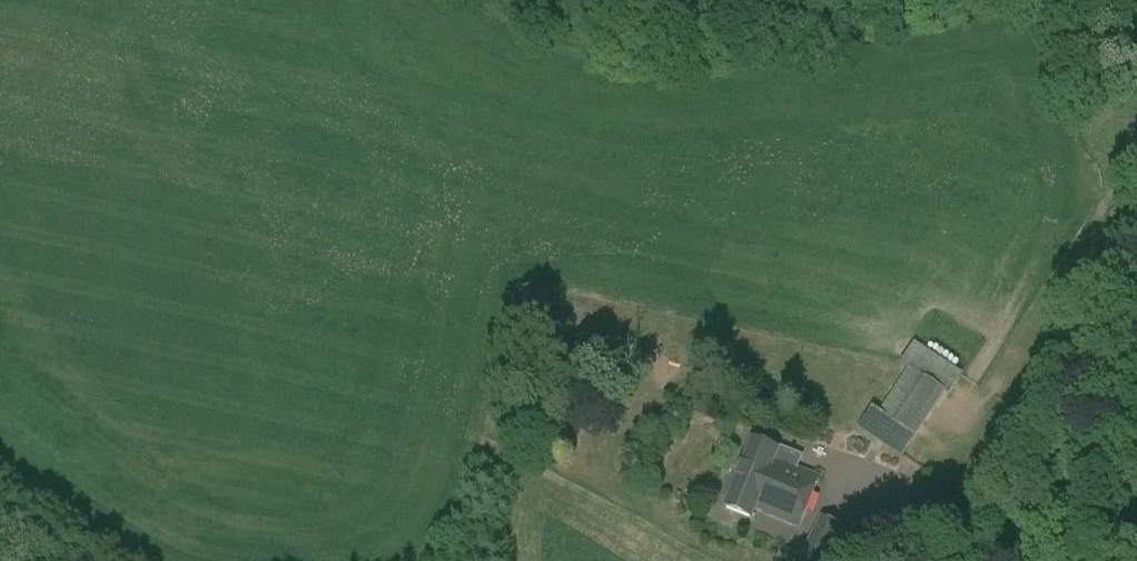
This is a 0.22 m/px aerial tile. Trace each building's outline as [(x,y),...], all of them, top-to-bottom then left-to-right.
[(907,370),(880,412),(872,407),(857,429),(901,458),(915,438),(916,439),(945,394),(948,396),(962,375),(914,343),(899,364),(907,370)] [(750,439),(723,508),(749,518),(753,508),(798,526),(817,477),(772,459),(776,449),(750,439)] [(798,560),(825,560),(829,554),(843,528),(820,517),(800,557),(798,560)]
